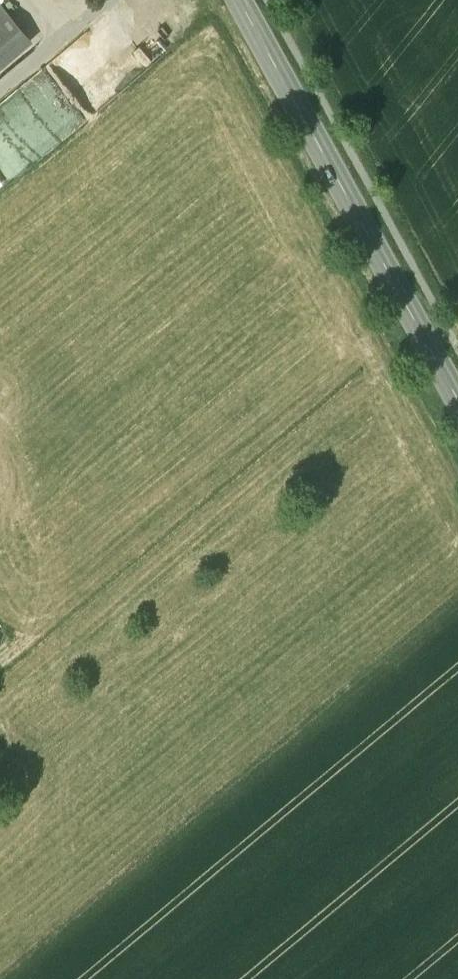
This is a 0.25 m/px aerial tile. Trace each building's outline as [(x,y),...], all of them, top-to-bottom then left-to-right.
[(0,2),(0,20),(3,23),(0,26),(0,72),(37,40),(2,0),(0,2)] [(152,67),(113,15),(0,98),(0,106),(4,112),(18,102),(32,121),(25,126),(33,136),(11,152),(20,164),(152,67)]
